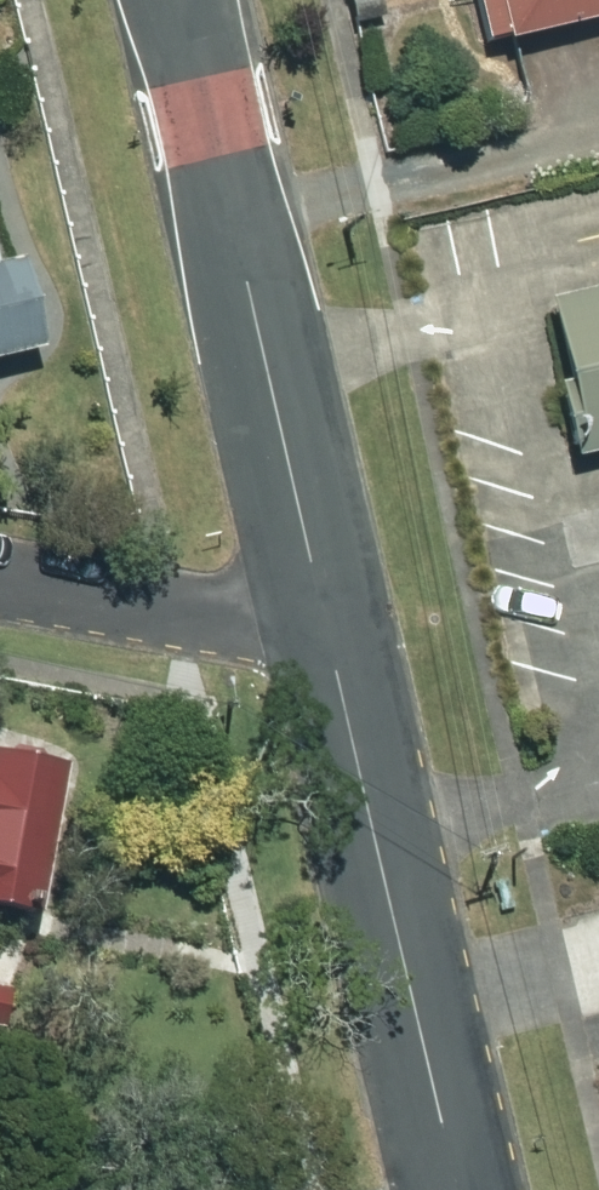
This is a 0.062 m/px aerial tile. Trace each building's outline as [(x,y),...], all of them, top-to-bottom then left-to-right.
[(510,47),(598,25),(598,0),(498,0),(510,47)] [(44,356),(23,265),(0,271),(0,366),(44,356)] [(552,291),(572,371),(561,373),(579,447),(598,442),(598,279),(552,291)] [(39,924),(65,774),(0,763),(0,918),(39,924)] [(4,1034),(11,993),(0,991),(0,1033),(4,1034)]
